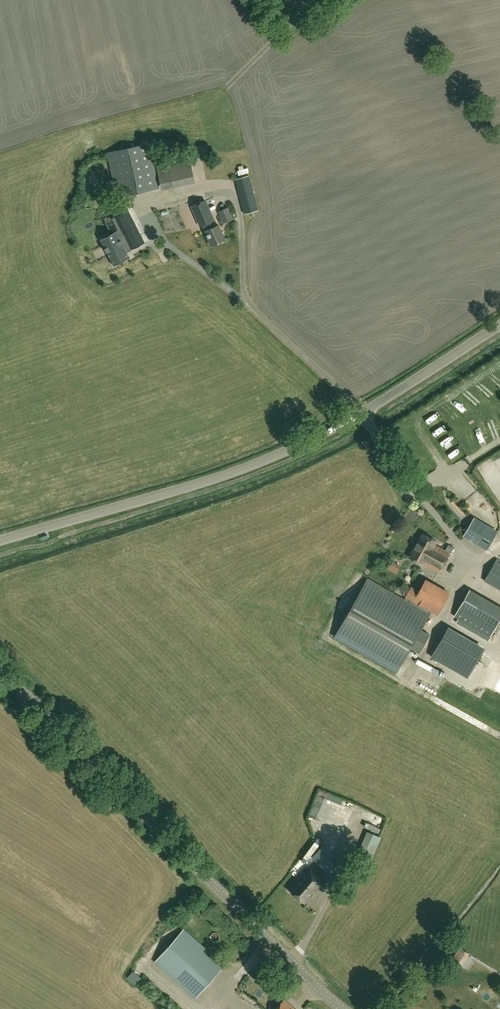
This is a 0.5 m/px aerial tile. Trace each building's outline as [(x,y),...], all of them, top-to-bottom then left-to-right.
[(85,145),(99,144),(98,135),(85,136),(85,145)] [(117,196),(159,187),(149,143),(108,152),(117,196)] [(194,181),(191,159),(157,166),(162,188),(194,181)] [(244,213),(258,209),(249,176),(235,179),(244,213)] [(212,246),(225,240),(219,225),(209,229),(206,222),(212,219),(204,199),(193,203),(201,224),(203,223),(212,246)] [(222,208),(226,220),(235,216),(231,205),(222,208)] [(118,223),(123,234),(119,236),(116,231),(111,234),(100,239),(101,239),(114,265),(113,265),(114,266),(130,257),(129,257),(125,250),(128,249),(130,248),(131,249),(145,242),(128,210),(117,216),(115,217),(118,223)] [(409,529),(422,516),(415,509),(409,514),(411,516),(403,523),(409,529)] [(488,549),(499,531),(476,517),(465,536),(488,549)] [(439,572),(450,553),(434,543),(435,540),(423,533),(409,556),(422,563),(423,563),(439,572)] [(394,550),(387,554),(390,558),(397,554),(394,550)] [(484,580),(499,589),(499,563),(499,562),(499,560),(497,558),(496,560),(484,580)] [(399,570),(401,562),(390,559),(388,567),(399,570)] [(405,599),(389,590),(368,578),(353,605),(334,637),(396,672),(410,648),(418,653),(429,634),(420,629),(431,611),(437,615),(450,594),(425,580),(418,592),(411,588),(405,599)] [(467,623),(490,637),(499,620),(499,610),(468,592),(454,616),(467,623)] [(434,652),(469,672),(482,649),(447,629),(434,652)] [(352,821),(368,830),(376,815),(360,806),(352,821)] [(367,867),(380,837),(370,833),(357,862),(367,867)] [(323,845),(313,855),(329,870),(339,860),(323,845)] [(325,881),(310,867),(290,889),(304,902),(314,891),(316,892),(325,881)] [(224,964),(184,929),(155,962),(195,997),(224,964)] [(452,960),(460,966),(468,953),(460,948),(452,960)] [(238,976),(243,982),(260,966),(254,960),(238,976)] [(284,999),(275,1008),(295,1008),(284,999)]
